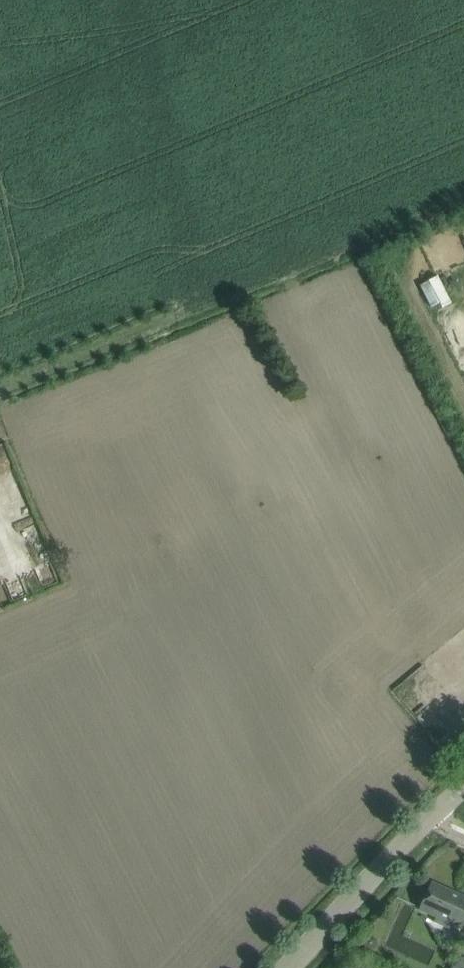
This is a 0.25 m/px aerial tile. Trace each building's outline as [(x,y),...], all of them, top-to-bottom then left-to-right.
[(463,930),(463,897),(432,883),(419,910),(436,918),(434,922),(448,928),(450,924),(463,930)] [(367,936),(364,941),(365,947),(370,950),(374,950),(377,945),(377,939),(373,936),(367,936)] [(459,956),(454,967),(463,967),(463,958),(459,956)]
